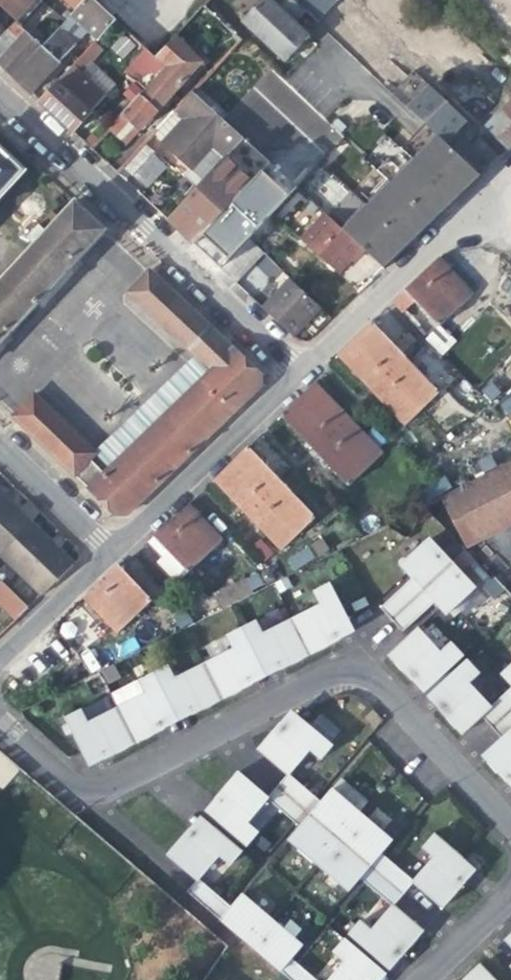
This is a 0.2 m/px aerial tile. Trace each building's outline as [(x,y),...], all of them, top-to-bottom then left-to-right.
[(10,19),(15,22),(21,29),(45,3),(41,0),(0,0),(0,9),(10,19)] [(66,23),(74,14),(78,9),(69,0),(57,0),(50,8),(66,23)] [(78,9),(87,0),(69,0),(78,9)] [(90,0),(87,0),(78,9),(74,14),(101,39),(116,23),(90,0)] [(243,21),(287,62),(311,37),(297,24),(307,13),(293,0),(263,0),(243,21)] [(316,21),(336,0),(293,0),(316,21)] [(316,21),(307,13),(297,24),(311,37),(313,34),(321,26),(316,21)] [(0,39),(0,62),(4,66),(16,78),(43,48),(21,29),(15,22),(0,39)] [(77,44),(60,29),(54,36),(70,52),(77,44)] [(125,60),(135,42),(118,33),(109,51),(125,60)] [(43,48),(16,78),(33,93),(55,68),(70,52),(54,36),(43,48)] [(175,37),(155,59),(166,69),(145,92),(110,130),(117,136),(120,133),(124,128),(129,123),(140,132),(149,123),(203,63),(175,37)] [(104,51),(97,44),(79,63),(42,102),(74,132),(93,112),(91,110),(96,105),(105,96),(83,75),(104,51)] [(125,73),(145,92),(166,69),(155,59),(146,50),(125,73)] [(465,122),(430,88),(410,109),(437,135),(445,143),(453,135),(465,122)] [(171,117),(184,130),(194,119),(207,104),(194,93),(171,117)] [(500,111),(510,121),(510,100),(500,111)] [(171,168),(196,193),(245,139),(226,122),(207,104),(194,119),(217,140),(192,169),(181,158),(171,168)] [(509,149),(510,148),(510,121),(500,111),(486,127),(503,143),(509,149)] [(176,154),(181,158),(192,169),(217,140),(194,119),(184,130),(169,148),(176,154)] [(367,205),(343,230),(365,251),(385,269),(398,257),(420,235),(436,220),(446,211),(461,196),(474,184),(481,177),(463,160),(458,155),(445,143),(437,135),(431,142),(414,160),(414,159),(392,183),(390,182),(368,206),(367,205)] [(481,137),(470,148),(491,167),(502,157),(481,137)] [(179,228),(197,246),(272,164),(245,139),(172,222),(179,228)] [(28,171),(0,145),(0,201),(28,171)] [(145,145),(123,168),(146,189),(168,165),(145,145)] [(348,218),(362,202),(332,175),(317,191),(348,218)] [(76,203),(61,219),(54,213),(30,239),(37,246),(0,285),(0,347),(5,342),(11,335),(108,232),(76,203)] [(354,262),(365,251),(343,230),(326,213),(301,239),(339,275),(348,265),(352,261),(354,262)] [(267,256),(250,240),(234,257),(222,270),(239,285),(267,256)] [(448,271),(434,258),(399,291),(413,305),(435,327),(470,294),(448,271)] [(235,351),(150,272),(135,288),(135,291),(201,353),(217,368),(110,472),(91,489),(118,515),(129,514),(263,387),(262,377),(235,351)] [(510,276),(501,286),(510,295),(510,277),(510,276)] [(291,279),(264,309),(295,338),(309,322),(322,309),(291,279)] [(386,312),(375,322),(402,351),(413,340),(386,312)] [(368,321),(333,356),(348,372),(382,406),(401,425),(436,392),(419,374),(383,337),(368,321)] [(441,356),(456,342),(440,323),(424,337),(441,356)] [(217,368),(201,353),(97,453),(97,455),(95,457),(110,472),(217,368)] [(112,363),(107,367),(103,372),(110,380),(106,384),(130,407),(148,388),(124,366),(120,370),(112,363)] [(327,467),(346,487),(381,453),(366,437),(330,400),(314,383),(279,417),(296,435),(327,467)] [(37,395),(16,417),(78,476),(95,457),(97,455),(97,453),(37,395)] [(261,532),(279,550),(314,517),(292,495),(258,461),(246,449),(212,481),(226,496),(261,532)] [(443,497),(468,545),(510,523),(510,462),(443,497)] [(0,556),(33,522),(41,513),(29,501),(20,511),(8,499),(0,491),(0,555),(0,556)] [(166,552),(188,573),(222,542),(201,520),(187,507),(153,539),(166,552)] [(55,544),(33,522),(0,556),(42,596),(76,564),(55,544)] [(392,618),(454,562),(432,538),(403,564),(414,576),(381,606),(392,618)] [(294,567),(315,558),(310,548),(290,557),(294,567)] [(493,577),(510,597),(510,561),(493,577)] [(454,562),(392,618),(403,631),(436,600),(442,607),(447,613),(475,586),(454,562)] [(116,565),(82,598),(116,635),(152,601),(133,582),(116,565)] [(17,620),(29,609),(2,582),(0,585),(0,603),(17,620)] [(332,624),(347,616),(331,584),(316,592),(322,605),(294,619),(312,654),(340,640),(336,631),(332,624)] [(312,654),(294,619),(266,634),(259,621),(244,629),(260,661),(275,653),(280,661),(283,669),(312,654)] [(434,679),(462,654),(452,643),(442,652),(418,627),(389,654),(412,679),(419,673),(424,668),(434,679)] [(260,661),(244,629),(229,637),(235,649),(207,664),(225,699),(253,684),(249,676),(245,668),(260,661)] [(472,723),(481,716),(491,707),(490,706),(467,681),(478,672),(468,660),(440,685),(450,697),(443,703),(438,708),(461,733),(472,723)] [(225,699),(207,664),(178,678),(172,666),(157,673),(173,705),(188,698),(192,705),(196,713),(225,699)] [(173,705),(157,673),(142,681),(148,694),(119,708),(137,744),(166,729),(163,723),(158,713),(173,705)] [(510,687),(490,706),(491,707),(481,716),(492,729),(510,712),(510,686),(510,687)] [(137,744),(119,708),(91,723),(84,711),(69,718),(85,750),(101,742),(105,750),(109,758),(137,744)] [(492,729),(502,740),(510,732),(510,712),(492,729)] [(332,747),(305,723),(293,736),(286,729),(280,723),(258,748),(287,774),(288,775),(289,774),(310,750),(320,759),(332,747)] [(502,740),(492,749),(483,758),(506,783),(510,778),(510,732),(502,740)] [(2,788),(18,770),(0,754),(0,786),(2,788)] [(217,822),(244,846),(256,833),(245,824),(267,800),(268,798),(266,797),(237,772),(215,797),(222,803),(229,809),(217,822)] [(287,774),(277,786),(340,841),(362,817),(332,790),(321,803),(318,799),(289,774),(288,775),(287,774)] [(340,841),(277,786),(266,797),(268,798),(267,800),(294,823),(299,828),(294,834),(289,840),(318,866),(340,841)] [(391,843),(362,817),(340,841),(402,896),(407,890),(412,884),(411,883),(412,882),(387,860),(381,855),(391,843)] [(196,879),(197,878),(219,854),(229,863),(239,851),(212,828),(202,839),(195,833),(188,827),(166,852),(195,878),(196,879)] [(456,865),(460,860),(434,837),(423,850),(432,858),(412,882),(411,883),(412,884),(441,910),(463,885),(457,880),(449,873),(456,865)] [(340,841),(318,866),(348,892),(358,880),(362,883),(389,908),(390,906),(392,907),(397,901),(402,896),(340,841)] [(216,917),(248,945),(269,921),(240,895),(234,901),(230,906),(197,878),(196,879),(195,878),(185,890),(216,917)] [(421,933),(392,907),(390,906),(389,908),(368,932),(358,923),(346,936),(373,959),(385,946),(392,953),(398,958),(421,933)] [(269,921),(248,945),(287,979),(313,979),(294,964),(289,959),(299,947),(269,921)] [(325,979),(361,979),(358,977),(368,965),(341,942),(331,953),(341,962),(325,979)] [(478,970),(467,979),(487,979),(478,970)]
